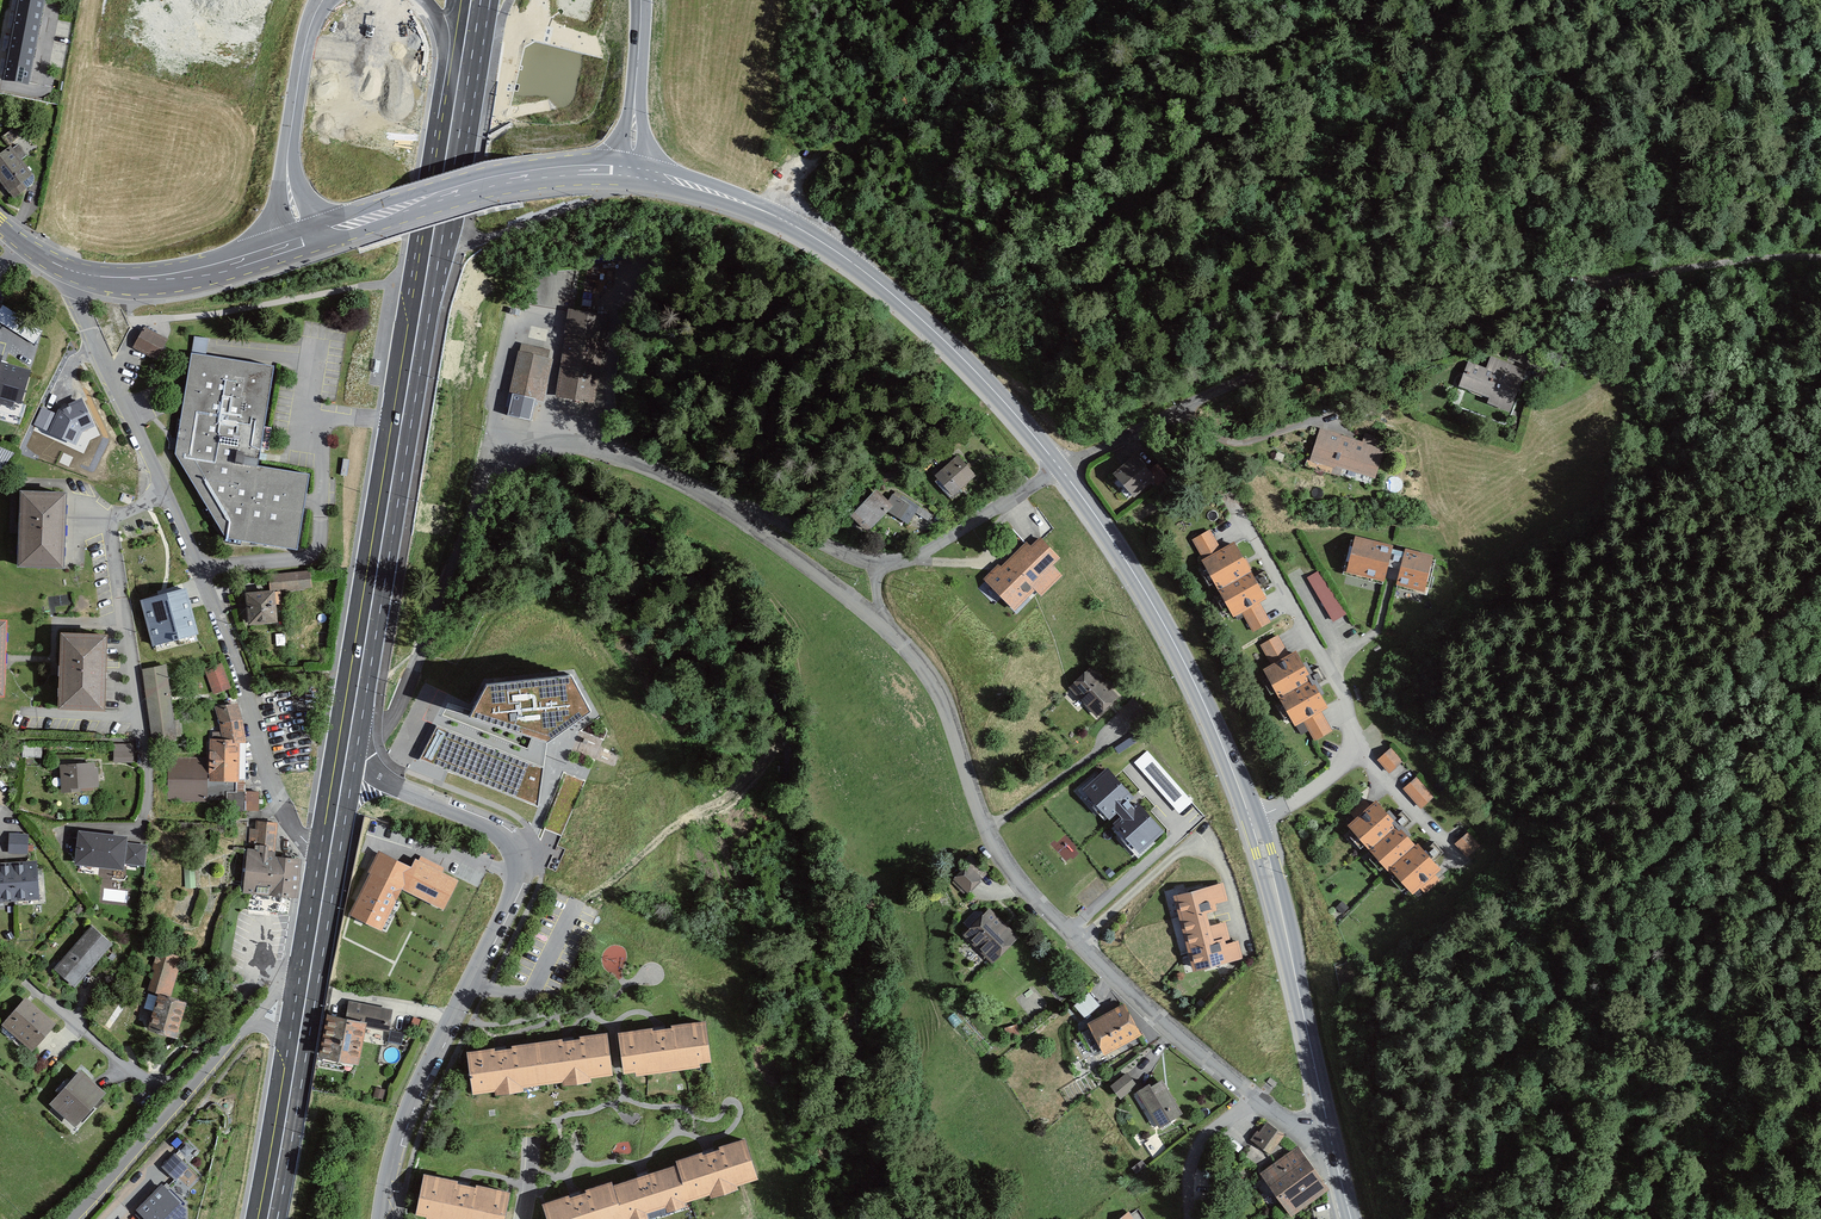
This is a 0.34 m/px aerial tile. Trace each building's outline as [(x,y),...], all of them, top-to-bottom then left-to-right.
[(1,81),(29,86),(45,0),(16,0),(1,81)] [(0,155),(0,183),(14,200),(26,191),(22,187),(35,176),(10,147),(0,155)] [(12,328),(19,317),(1,306),(0,308),(0,321),(12,328)] [(610,319),(570,313),(557,397),(597,403),(610,319)] [(143,329),(132,349),(156,362),(167,342),(143,329)] [(206,352),(208,338),(195,336),(193,350),(206,352)] [(556,356),(528,349),(510,418),(538,425),(556,356)] [(1514,351),(1509,363),(1523,368),(1527,356),(1514,351)] [(226,542),(296,552),(309,476),(265,469),(258,468),(275,369),(192,355),(174,454),(226,542)] [(1523,375),(1488,359),(1482,373),(1466,366),(1454,392),(1505,415),(1523,375)] [(4,366),(0,380),(0,410),(23,416),(26,406),(22,405),(31,373),(4,366)] [(59,410),(50,431),(75,442),(81,428),(96,424),(81,399),(59,410)] [(53,413),(42,409),(35,424),(47,429),(53,413)] [(1363,448),(1317,434),(1306,467),(1373,488),(1383,457),(1375,455),(1379,442),(1366,438),(1363,448)] [(0,448),(0,465),(4,467),(15,454),(0,448)] [(349,461),(343,460),(340,475),(346,476),(349,461)] [(1125,502),(1145,483),(1125,462),(1105,481),(1125,502)] [(957,510),(984,487),(966,466),(939,489),(957,510)] [(68,497),(19,494),(16,570),(65,572),(68,497)] [(922,541),(934,523),(902,504),(891,522),(922,541)] [(871,546),(887,530),(871,515),(856,530),(871,546)] [(1015,609),(1060,557),(1034,534),(988,585),(1015,609)] [(1202,566),(1220,556),(1208,535),(1190,545),(1202,566)] [(1389,552),(1350,542),(1341,578),(1380,588),(1389,552)] [(1215,598),(1250,578),(1233,549),(1220,556),(1202,566),(1198,569),(1215,598)] [(1431,561),(1402,554),(1393,591),(1423,598),(1431,561)] [(1333,621),(1347,613),(1320,569),(1307,577),(1333,621)] [(277,573),(278,590),(312,588),(311,571),(277,573)] [(1256,606),(1264,601),(1250,578),(1215,598),(1228,622),(1238,616),(1256,606)] [(163,595),(139,602),(152,647),(197,635),(185,589),(163,595)] [(274,594),(246,597),(249,626),(276,624),(274,594)] [(1250,637),(1268,626),(1256,606),(1238,616),(1250,637)] [(0,622),(0,699),(4,699),(6,660),(8,622),(0,622)] [(108,635),(60,633),(59,672),(57,707),(104,709),(108,635)] [(1271,669),(1289,660),(1277,639),(1259,649),(1271,669)] [(1273,703),(1308,684),(1293,657),(1289,660),(1271,669),(1258,676),(1273,703)] [(207,669),(216,693),(235,687),(227,662),(207,669)] [(166,665),(141,669),(152,743),(177,740),(166,665)] [(485,691),(468,726),(546,751),(589,720),(571,683),(485,691)] [(1273,703),(1289,732),(1302,724),(1321,714),(1324,713),(1308,684),(1273,703)] [(1088,686),(1068,704),(1095,733),(1114,714),(1088,686)] [(212,740),(212,757),(166,756),(165,799),(225,800),(227,790),(238,788),(237,779),(243,778),(244,741),(243,723),(237,704),(214,708),(223,740),(212,740)] [(1313,744),(1332,734),(1321,714),(1302,724),(1313,744)] [(544,769),(438,727),(419,761),(538,810),(544,769)] [(115,744),(115,763),(133,762),(133,744),(115,744)] [(1376,763),(1387,776),(1403,762),(1392,749),(1376,763)] [(1147,750),(1133,763),(1179,814),(1193,802),(1147,750)] [(97,764),(60,768),(62,793),(100,789),(97,764)] [(1164,832),(1106,768),(1080,792),(1139,856),(1164,832)] [(1404,794),(1421,810),(1436,797),(1418,779),(1404,794)] [(1364,854),(1391,831),(1370,806),(1342,831),(1364,855),(1364,854)] [(249,829),(244,896),(295,899),(298,861),(276,859),(278,831),(249,829)] [(1386,872),(1412,850),(1393,829),(1391,831),(1364,854),(1383,875),(1386,872)] [(1472,831),(1458,844),(1472,858),(1485,846),(1472,831)] [(129,838),(79,832),(75,866),(125,872),(125,865),(128,843),(129,838)] [(9,835),(9,853),(29,854),(29,836),(9,835)] [(147,846),(128,843),(125,865),(145,867),(147,846)] [(1386,872),(1409,898),(1419,889),(1434,877),(1439,872),(1416,846),(1412,850),(1386,872)] [(379,858),(351,915),(381,929),(401,888),(443,909),(456,882),(416,862),(412,870),(381,855),(379,858)] [(0,865),(0,903),(41,901),(38,863),(0,865)] [(185,863),(188,886),(201,885),(198,864),(185,863)] [(964,868),(948,884),(963,898),(971,890),(979,882),(964,868)] [(1434,877),(1419,889),(1428,899),(1443,887),(1434,877)] [(1189,977),(1242,962),(1237,943),(1231,945),(1225,923),(1203,930),(1200,919),(1214,915),(1211,907),(1225,903),(1220,886),(1167,901),(1189,977)] [(960,940),(990,970),(1016,944),(986,914),(960,940)] [(92,926),(53,968),(73,986),(112,944),(92,926)] [(158,951),(147,988),(171,998),(182,959),(158,951)] [(152,1012),(157,997),(148,994),(144,1009),(152,1012)] [(1088,996),(1071,1010),(1081,1022),(1098,1008),(1088,996)] [(152,1012),(147,1032),(177,1041),(187,1006),(157,997),(152,1012)] [(26,999),(1,1027),(32,1054),(56,1026),(26,999)] [(329,1018),(321,1057),(356,1063),(364,1025),(387,1029),(391,1010),(350,1003),(347,1021),(329,1018)] [(1137,1040),(1120,1008),(1079,1031),(1097,1062),(1137,1040)] [(621,1035),(626,1073),(708,1061),(703,1024),(621,1035)] [(470,1054),(475,1092),(610,1074),(604,1035),(503,1049),(470,1054)] [(81,1073),(49,1108),(76,1132),(108,1097),(92,1082),(81,1073)] [(1107,1092),(1116,1103),(1134,1089),(1126,1078),(1107,1092)] [(1159,1084),(1135,1097),(1154,1132),(1178,1119),(1159,1084)] [(385,1090),(375,1088),(373,1097),(383,1100),(385,1090)] [(1264,1124),(1250,1141),(1268,1157),(1283,1140),(1264,1124)] [(192,1141),(186,1145),(193,1152),(199,1147),(192,1141)] [(549,1218),(631,1218),(754,1179),(742,1141),(710,1152),(677,1163),(678,1166),(613,1187),(612,1183),(574,1195),(544,1205),(549,1218)] [(1256,1177),(1285,1218),(1291,1218),(1327,1194),(1296,1150),(1256,1177)] [(183,1151),(169,1163),(184,1176),(199,1164),(183,1151)] [(419,1214),(441,1218),(501,1218),(507,1193),(427,1176),(419,1214)] [(145,1215),(149,1218),(197,1218),(170,1191),(145,1215)]
